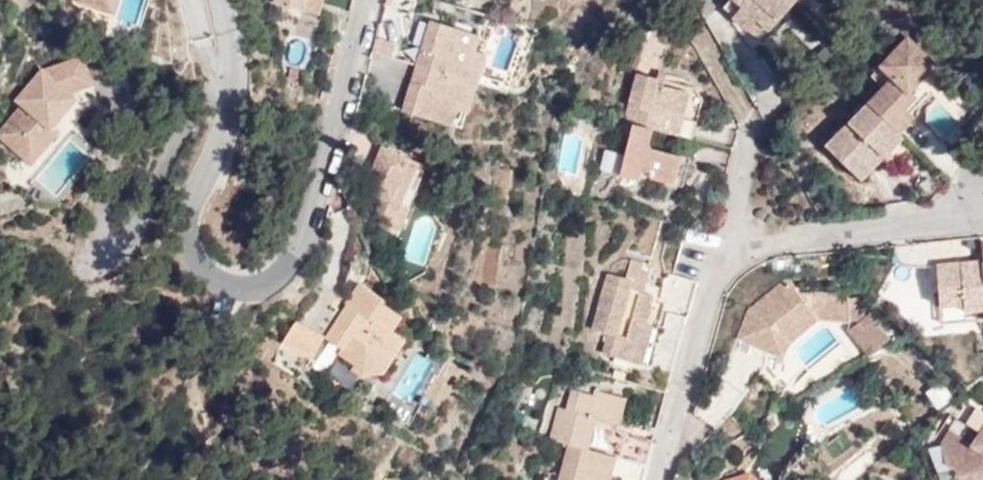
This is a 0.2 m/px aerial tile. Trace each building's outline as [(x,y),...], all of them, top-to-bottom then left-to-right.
[(76,3),(95,8),(98,0),(77,0),(76,3)] [(95,8),(112,13),(116,0),(98,0),(95,8)] [(277,9),(307,17),(311,0),(280,0),(277,9)] [(728,8),(763,41),(801,0),(735,0),(728,8)] [(480,37),(437,24),(436,29),(431,28),(424,51),(450,59),(445,76),(466,82),(478,44),(480,37)] [(896,79),(871,105),(891,126),(906,111),(918,99),(912,95),(933,73),(942,82),(948,77),(912,42),(886,70),(896,79)] [(478,44),(466,82),(477,86),(479,83),(481,79),(484,74),(485,71),(486,67),(487,64),(486,61),(486,59),(486,55),(482,54),(485,46),(478,44)] [(450,59),(424,51),(419,67),(443,75),(445,76),(450,59)] [(63,113),(75,123),(85,110),(97,105),(88,86),(91,85),(80,58),(42,73),(38,72),(14,102),(20,107),(0,130),(0,140),(29,166),(43,149),(31,139),(42,124),(49,130),(63,113)] [(419,67),(414,83),(438,91),(443,75),(419,67)] [(628,122),(634,125),(654,131),(663,133),(667,116),(683,121),(690,95),(657,86),(659,79),(640,73),(628,122)] [(445,76),(443,75),(438,91),(414,83),(407,105),(417,108),(414,115),(452,127),(454,121),(466,82),(445,76)] [(959,89),(948,77),(942,82),(939,87),(950,98),(959,89)] [(699,91),(659,79),(657,86),(690,95),(683,121),(678,138),(693,142),(705,101),(702,100),(699,91)] [(454,121),(461,123),(463,115),(467,117),(470,113),(472,110),(474,106),(476,101),(477,96),(477,89),(477,86),(466,82),(454,121)] [(414,115),(417,108),(407,105),(405,113),(414,115)] [(891,126),(871,105),(829,148),(845,164),(855,156),(873,173),(906,140),(901,135),(891,126)] [(906,111),(891,126),(901,135),(915,120),(906,111)] [(667,116),(663,133),(678,138),(683,121),(667,116)] [(55,135),(49,130),(42,124),(31,139),(43,149),(55,135)] [(654,131),(634,125),(620,173),(639,179),(642,171),(649,171),(656,178),(674,184),(682,157),(649,146),(654,131)] [(376,182),(370,194),(364,209),(378,214),(402,224),(426,167),(380,148),(367,177),(376,182)] [(603,148),(600,169),(617,171),(620,150),(603,148)] [(855,156),(845,164),(864,183),(873,173),(855,156)] [(682,157),(674,184),(684,186),(691,160),(682,157)] [(362,190),(370,194),(376,182),(367,177),(362,190)] [(402,224),(378,214),(375,223),(398,232),(402,224)] [(632,263),(626,283),(635,285),(633,293),(646,296),(653,269),(632,263)] [(942,269),(946,309),(971,308),(971,313),(982,312),(982,265),(942,269)] [(786,278),(748,309),(737,336),(767,348),(775,326),(805,304),(815,317),(850,319),(849,297),(849,289),(796,291),(786,278)] [(635,285),(626,283),(610,279),(596,334),(611,339),(607,356),(637,365),(644,343),(652,345),(657,328),(648,326),(656,299),(646,296),(633,293),(635,285)] [(343,327),(336,323),(325,341),(341,351),(338,355),(356,366),(361,370),(374,351),(386,359),(399,338),(389,332),(398,318),(379,306),(382,302),(357,286),(344,306),(346,308),(353,313),(343,327)] [(862,319),(861,296),(849,297),(850,319),(850,328),(862,319)] [(805,304),(775,326),(767,348),(781,353),(787,339),(815,317),(805,304)] [(346,308),(336,323),(343,327),(353,313),(346,308)] [(862,319),(850,328),(871,355),(893,341),(870,312),(862,319)] [(292,319),(281,345),(313,358),(323,331),(292,319)] [(361,370),(356,366),(349,376),(384,375),(392,363),(395,365),(408,344),(399,338),(386,359),(374,351),(361,370)] [(644,343),(637,365),(646,368),(652,345),(644,343)] [(651,469),(625,462),(592,451),(601,423),(613,427),(621,400),(600,394),(599,399),(578,394),(572,413),(565,411),(556,441),(574,448),(564,479),(648,479),(651,469)] [(621,400),(613,427),(622,430),(630,403),(621,400)] [(958,470),(975,446),(972,445),(980,432),(971,426),(964,437),(950,428),(942,440),(946,463),(958,470)] [(966,479),(982,479),(982,428),(980,432),(972,445),(975,446),(958,470),(956,474),(966,479)] [(625,462),(651,469),(658,443),(633,436),(625,462)]
